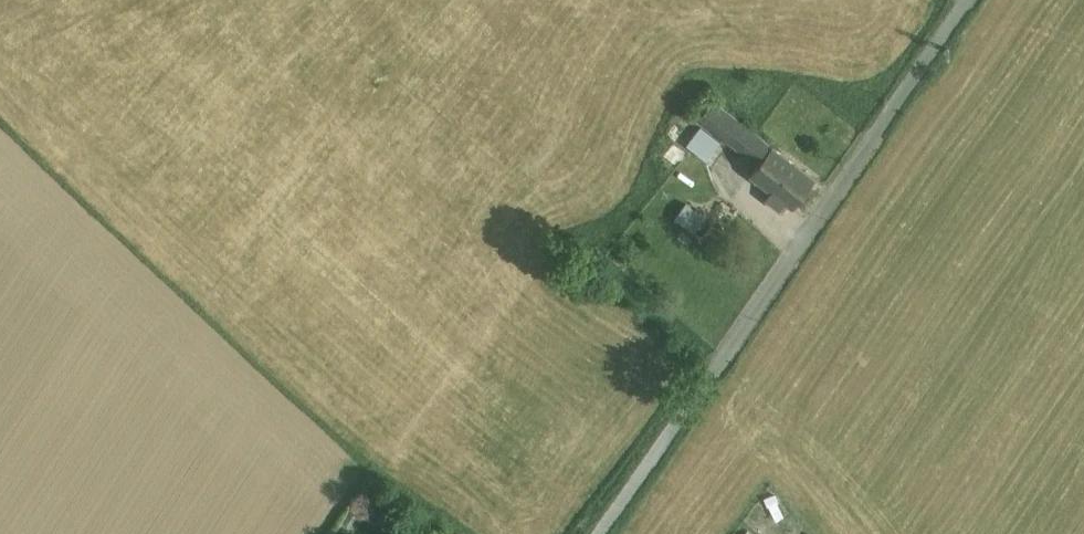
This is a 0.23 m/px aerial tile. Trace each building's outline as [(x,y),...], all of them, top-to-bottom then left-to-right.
[(772,147),(699,91),(667,135),(707,165),(727,139),(759,164),(772,147)] [(816,179),(772,147),(759,164),(750,176),(771,192),(786,203),(793,208),(816,179)] [(786,203),(771,192),(765,199),(783,212),(783,211),(781,210),(786,203)] [(688,202),(678,219),(697,231),(708,214),(688,202)]
